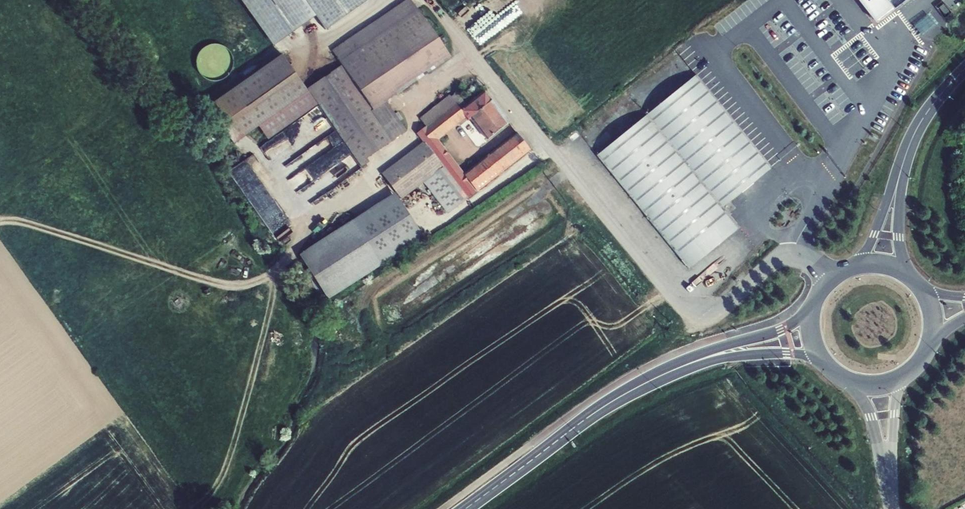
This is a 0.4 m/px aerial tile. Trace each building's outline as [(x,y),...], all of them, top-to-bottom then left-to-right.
[(274,46),(315,16),(326,30),(367,1),(366,0),(241,0),(274,46)] [(342,66),(418,10),(411,0),(407,0),(331,51),(342,66)] [(875,24),(907,0),(856,0),(875,24)] [(949,12),(943,5),(938,8),(944,15),(949,12)] [(452,58),(418,10),(342,66),(372,111),(387,102),(452,58)] [(202,49),(198,54),(196,61),(197,67),(199,73),(204,78),(209,81),(216,81),(222,80),(227,77),(231,73),(233,68),(234,62),(232,56),(229,51),(225,47),(219,45),(214,44),(207,46),(202,49)] [(210,106),(234,146),(259,127),(268,140),(318,105),(282,54),(210,106)] [(372,111),(342,66),(308,89),(362,168),(370,162),(367,159),(393,141),(372,111)] [(723,207),(772,167),(696,75),(597,156),(647,218),(647,217),(689,268),(739,227),(723,207)] [(416,133),(423,142),(469,199),(531,151),(519,134),(465,175),(439,140),(466,119),(468,121),(471,119),(487,140),(510,123),(485,90),(466,106),(456,93),(451,97),(450,95),(419,118),(425,126),(416,133)] [(387,102),(372,111),(393,141),(407,131),(387,102)] [(469,199),(423,142),(382,173),(401,200),(424,183),(448,215),(469,199)] [(425,239),(396,193),(299,255),(329,301),(425,239)]
